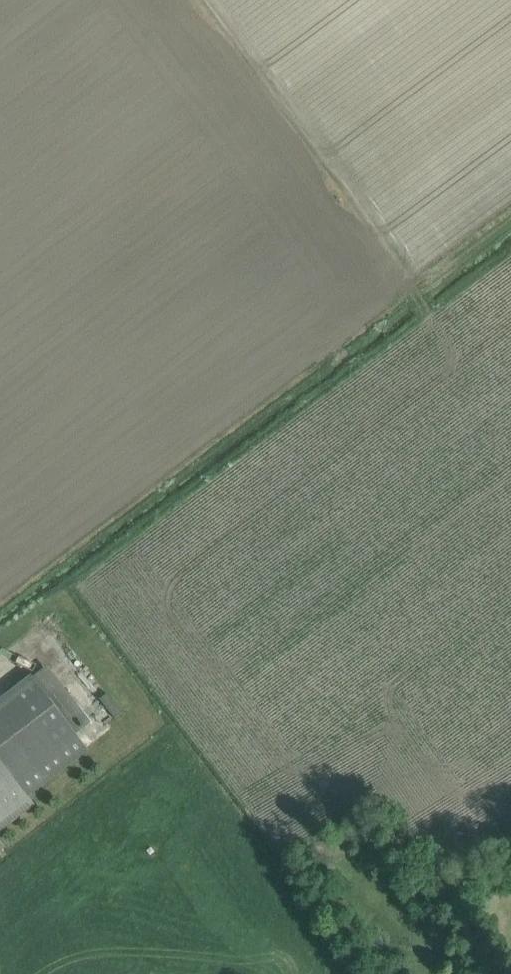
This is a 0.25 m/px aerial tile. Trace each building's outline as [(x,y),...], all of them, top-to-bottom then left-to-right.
[(37,802),(30,793),(90,747),(80,733),(32,676),(0,701),(0,830),(37,802)]
